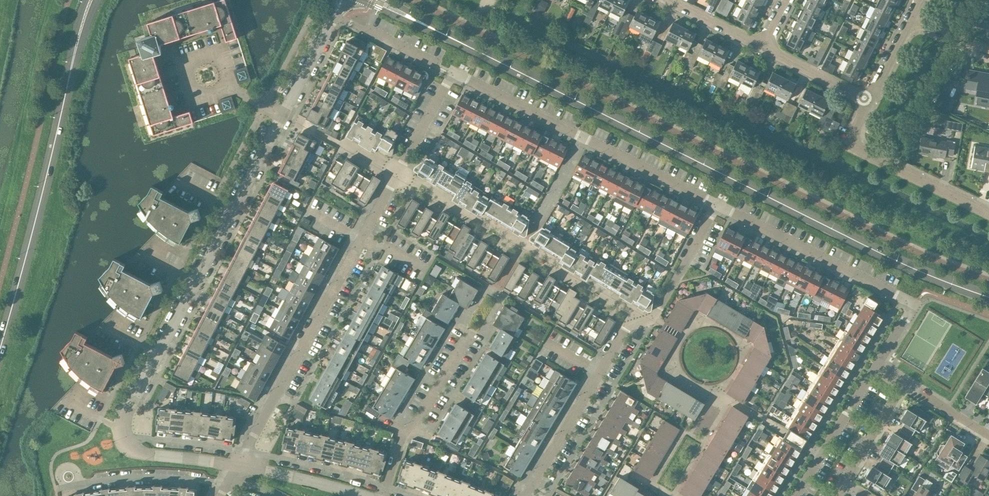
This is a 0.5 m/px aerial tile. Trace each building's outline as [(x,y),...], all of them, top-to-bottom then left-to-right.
[(138,39),(142,54),(130,58),(154,135),(193,122),(190,111),(174,116),(154,55),(163,52),(160,44),(221,25),(226,41),(238,38),(226,0),(219,0),(148,22),(152,35),(138,39)] [(588,15),(596,0),(588,0),(581,12),(588,15)] [(611,11),(617,0),(596,0),(588,15),(592,18),(599,5),(611,11)] [(608,17),(618,22),(613,33),(619,36),(630,15),(623,12),(629,0),(617,0),(611,11),(608,17)] [(717,9),(723,12),(728,0),(721,0),(717,9)] [(743,7),(757,14),(756,15),(758,16),(762,8),(762,7),(761,8),(760,8),(761,4),(762,3),(756,0),(746,0),(743,7)] [(803,8),(804,7),(805,8),(803,11),(818,18),(823,8),(809,0),(808,0),(806,0),(803,8)] [(875,7),(890,15),(891,16),(895,8),(895,7),(894,8),(893,8),(895,4),(887,0),(879,0),(875,7)] [(979,20),(977,26),(988,28),(988,6),(986,6),(985,11),(980,11),(979,20)] [(743,7),(737,19),(743,22),(740,27),(748,31),(751,26),(752,27),(757,18),(756,18),(756,19),(754,18),(756,15),(757,14),(743,7)] [(875,7),(870,18),(874,20),(884,25),(884,26),(886,26),(890,18),(889,19),(888,18),(890,15),(875,7)] [(856,11),(851,8),(848,14),(854,16),(856,11)] [(630,26),(642,32),(650,16),(638,10),(634,17),(630,15),(619,36),(624,39),(630,26)] [(801,10),(797,18),(798,19),(798,18),(799,18),(798,22),(812,29),(818,18),(803,11),(801,10)] [(650,16),(642,32),(652,38),(660,21),(650,16)] [(870,18),(865,29),(879,36),(880,37),(885,29),(884,29),(884,30),(882,29),(884,26),(884,25),(874,20),(870,18)] [(796,21),(792,29),(793,29),(794,29),(792,33),(807,40),(812,29),(798,22),(796,21)] [(666,39),(677,44),(686,28),(674,22),(666,39)] [(686,28),(677,44),(689,50),(697,34),(686,28)] [(865,29),(859,39),(874,47),(873,47),(875,48),(879,40),(878,40),(877,40),(879,36),(865,29)] [(846,33),(840,30),(837,35),(843,38),(846,33)] [(791,32),(786,40),(787,40),(787,39),(789,40),(787,44),(801,51),(807,40),(792,33),(791,32)] [(343,51),(359,60),(366,47),(353,39),(351,43),(347,41),(341,51),(343,52),(343,51)] [(645,53),(651,56),(658,42),(651,39),(645,53)] [(694,54),(693,54),(688,65),(693,68),(699,57),(700,55),(711,61),(719,45),(708,39),(704,46),(699,44),(694,54)] [(859,39),(854,50),(868,57),(868,58),(870,59),(874,50),(873,50),(873,51),(872,50),(873,47),(874,47),(859,39)] [(662,45),(658,42),(651,56),(654,57),(655,55),(657,55),(662,45)] [(730,50),(719,45),(711,61),(722,67),(730,50)] [(381,63),(387,50),(382,47),(375,60),(381,63)] [(820,61),(826,49),(820,47),(815,58),(820,61)] [(854,50),(848,61),(863,68),(863,69),(864,69),(868,61),(868,62),(866,61),(868,58),(868,57),(854,50)] [(354,70),(359,60),(343,51),(343,52),(338,61),(354,70)] [(688,65),(693,54),(688,51),(682,62),(688,65)] [(829,65),(835,54),(829,51),(824,62),(829,65)] [(387,80),(396,61),(387,57),(378,76),(387,80)] [(724,75),(719,86),(724,89),(730,78),(729,78),(730,76),(742,82),(750,66),(738,60),(734,67),(729,65),(724,75)] [(349,79),(354,70),(338,61),(333,71),(349,79)] [(387,80),(395,84),(405,66),(396,61),(387,80)] [(848,61),(841,77),(852,82),(854,78),(857,79),(859,80),(863,72),(862,73),(861,72),(863,69),(863,68),(848,61)] [(249,73),(246,66),(234,70),(236,77),(249,73)] [(395,84),(404,89),(414,70),(405,66),(395,84)] [(747,100),(752,103),(757,92),(763,82),(757,79),(761,71),(750,66),(742,82),(753,88),(747,100)] [(414,70),(404,89),(418,96),(427,77),(428,76),(428,75),(428,74),(427,73),(426,72),(425,71),(424,71),(423,71),(422,71),(421,71),(421,72),(420,72),(420,73),(414,70)] [(344,89),(349,79),(333,71),(328,80),(344,89)] [(988,97),(988,74),(970,71),(967,88),(977,89),(976,95),(988,97)] [(238,84),(251,80),(249,73),(236,77),(238,84)] [(713,83),(719,86),(724,75),(723,75),(719,73),(713,83)] [(765,89),(777,95),(785,78),(774,73),(765,89)] [(785,78),(777,95),(788,100),(797,84),(785,78)] [(339,98),(344,89),(328,80),(323,90),(339,98)] [(799,105),(810,111),(819,95),(807,89),(799,105)] [(334,108),(339,98),(323,90),(318,99),(334,108)] [(382,98),(378,96),(372,92),(369,96),(379,102),(382,98)] [(763,95),(757,92),(752,103),(757,106),(763,95)] [(462,118),(472,99),(463,95),(453,113),(462,118)] [(819,95),(810,111),(822,117),(827,120),(823,128),(834,134),(840,123),(831,119),(835,112),(827,107),(830,101),(819,95)] [(944,95),(939,104),(950,110),(955,101),(944,95)] [(231,96),(225,98),(229,111),(236,109),(231,96)] [(222,113),(229,111),(225,98),(218,100),(222,113)] [(318,99),(313,108),(313,109),(329,117),(334,108),(318,99)] [(399,99),(397,104),(406,109),(408,105),(399,99)] [(462,118),(471,122),(480,103),(472,99),(462,118)] [(787,115),(793,104),(787,101),(781,112),(786,115),(787,115)] [(471,122),(479,127),(489,108),(480,103),(471,122)] [(798,107),(793,104),(787,115),(786,115),(784,120),(789,123),(798,107)] [(317,129),(326,133),(330,135),(332,132),(328,129),(333,119),(329,117),(313,109),(313,108),(312,108),(306,118),(319,125),(317,129)] [(479,127),(488,131),(497,112),(489,108),(479,127)] [(488,131),(496,135),(506,116),(497,112),(488,131)] [(358,115),(356,119),(346,137),(347,135),(356,141),(365,125),(368,121),(358,115)] [(496,135),(505,139),(514,121),(506,116),(496,135)] [(505,139),(514,144),(524,125),(514,121),(505,139)] [(954,122),(953,131),(961,132),(963,123),(954,122)] [(356,141),(365,146),(375,131),(365,125),(356,141)] [(514,144),(523,149),(533,130),(524,125),(514,144)] [(523,149),(532,153),(542,134),(533,130),(523,149)] [(365,146),(375,152),(384,136),(375,131),(365,146)] [(299,133),(293,143),(295,144),(295,143),(311,152),(315,154),(320,144),(322,140),(314,136),(312,139),(299,133)] [(393,154),(393,153),(396,139),(386,133),(384,136),(375,152),(377,148),(389,155),(389,156),(390,156),(391,156),(392,155),(393,155),(393,154)] [(532,153),(541,158),(550,139),(542,134),(532,153)] [(946,153),(953,155),(956,141),(948,140),(947,142),(922,137),(919,152),(945,157),(946,153)] [(448,144),(452,146),(457,149),(460,145),(451,139),(448,144)] [(541,158),(549,162),(559,143),(550,139),(541,158)] [(295,144),(290,153),(306,161),(311,152),(295,143),(295,144)] [(559,143),(549,162),(558,166),(568,147),(559,143)] [(988,171),(988,149),(975,146),(971,168),(988,171)] [(474,154),(469,151),(467,155),(465,158),(470,161),(474,154)] [(290,153),(285,162),(301,171),(306,161),(290,153)] [(582,178),(592,159),(583,155),(573,174),(582,178)] [(415,172),(427,179),(436,163),(427,157),(415,166),(414,168),(415,172)] [(330,186),(337,189),(352,163),(347,160),(345,165),(336,160),(336,159),(328,172),(329,172),(329,171),(336,176),(330,186)] [(582,178),(591,183),(600,164),(592,159),(582,178)] [(301,171),(285,162),(280,173),(291,179),(289,182),(298,187),(300,183),(296,181),(301,171)] [(352,195),(364,175),(363,175),(363,176),(355,171),(357,166),(358,167),(358,166),(352,163),(337,189),(343,193),(349,183),(356,187),(352,195)] [(427,179),(436,184),(446,169),(436,163),(427,179)] [(591,183),(599,187),(609,168),(600,164),(591,183)] [(599,187),(608,191),(617,172),(609,168),(599,187)] [(436,184),(446,190),(455,174),(446,169),(436,184)] [(502,181),(503,177),(504,177),(506,173),(502,170),(499,174),(500,175),(498,179),(502,181)] [(446,190),(455,195),(464,180),(465,180),(467,177),(457,171),(455,174),(446,190)] [(608,191),(616,195),(626,177),(617,172),(608,191)] [(364,175),(352,195),(357,188),(363,192),(357,202),(364,206),(380,180),(374,176),(374,177),(375,177),(372,181),(364,176),(364,175)] [(635,181),(626,177),(616,195),(613,201),(623,205),(635,181)] [(452,198),(462,204),(474,185),(465,180),(464,180),(455,195),(452,198)] [(644,186),(635,181),(623,205),(632,210),(635,205),(644,186)] [(269,192),(289,203),(291,200),(285,196),(288,190),(289,190),(275,182),(269,192)] [(471,210),(481,194),(483,191),(474,185),(462,204),(471,210)] [(145,219),(147,222),(148,222),(151,226),(154,229),(157,231),(157,232),(160,234),(164,237),(167,239),(171,242),(176,244),(177,241),(180,242),(192,220),(201,217),(198,208),(189,211),(161,196),(164,192),(152,186),(148,193),(139,203),(139,202),(138,203),(141,207),(139,211),(142,215),(145,219)] [(635,205),(643,209),(653,190),(644,186),(635,205)] [(643,209),(652,213),(661,194),(653,190),(643,209)] [(481,194),(471,210),(481,216),(483,212),(492,197),(483,191),(481,194)] [(269,192),(264,202),(278,209),(282,202),(288,206),(289,203),(269,192)] [(652,213),(660,218),(670,199),(661,194),(652,213)] [(501,202),(492,197),(483,212),(492,218),(501,202)] [(424,212),(423,212),(415,207),(417,203),(418,203),(418,202),(412,199),(396,226),(403,230),(409,220),(416,224),(424,212)] [(501,223),(511,208),(513,204),(503,199),(501,202),(492,218),(501,223)] [(679,203),(670,199),(660,218),(658,223),(667,227),(670,222),(679,203)] [(264,202),(259,211),(279,222),(281,219),(275,216),(278,209),(264,202)] [(581,215),(584,210),(586,207),(581,203),(578,207),(576,211),(581,215)] [(688,208),(679,203),(670,222),(667,227),(676,232),(688,208)] [(426,207),(423,212),(424,212),(416,224),(410,234),(417,238),(423,228),(430,232),(437,220),(429,215),(431,211),(432,211),(426,207)] [(501,223),(511,229),(520,213),(511,208),(501,223)] [(686,236),(688,231),(698,213),(688,208),(676,232),(686,236)] [(259,211),(254,221),(268,228),(272,222),(278,225),(279,222),(259,211)] [(442,211),(437,220),(430,232),(426,238),(433,242),(439,232),(446,236),(442,243),(454,224),(453,224),(445,219),(447,215),(448,215),(442,211)] [(527,234),(529,219),(520,213),(511,229),(522,236),(523,236),(524,236),(525,236),(526,236),(526,235),(527,235),(527,234)] [(307,226),(310,220),(305,217),(302,223),(307,226)] [(582,224),(587,227),(589,228),(592,224),(585,220),(582,224)] [(254,221),(249,231),(269,241),(271,238),(265,235),(268,228),(254,221)] [(615,235),(618,230),(620,226),(615,223),(612,227),(609,231),(615,235)] [(448,250),(454,254),(469,230),(469,231),(471,228),(465,224),(464,225),(465,225),(462,230),(454,225),(454,224),(442,243),(443,243),(447,236),(454,240),(448,250)] [(296,232),(294,236),(299,238),(301,234),(304,229),(299,226),(296,232)] [(530,240),(531,241),(543,248),(552,233),(542,227),(530,236),(530,237),(529,238),(529,239),(530,240)] [(724,256),(736,232),(726,227),(714,251),(724,256)] [(552,254),(561,238),(563,235),(554,229),(552,233),(543,248),(552,254)] [(468,232),(469,231),(469,230),(454,254),(451,258),(458,263),(464,253),(471,257),(478,245),(470,240),(472,236),(473,236),(473,235),(468,232)] [(629,237),(628,237),(631,233),(626,230),(621,238),(626,242),(629,237)] [(249,231),(244,240),(258,247),(262,241),(268,244),(269,241),(249,231)] [(745,236),(736,232),(724,256),(732,261),(735,255),(745,236)] [(735,255),(744,259),(753,241),(745,236),(735,255)] [(319,237),(314,246),(319,249),(334,257),(339,248),(324,240),(319,237)] [(643,237),(640,244),(645,247),(649,240),(643,237)] [(561,259),(560,261),(571,244),(561,238),(552,254),(561,259)] [(244,240),(239,250),(259,260),(261,257),(255,254),(258,247),(244,240)] [(481,240),(478,245),(471,257),(465,267),(472,271),(478,261),(485,265),(480,272),(481,272),(492,253),(483,248),(486,244),(487,244),(481,240)] [(744,259),(752,264),(762,245),(753,241),(744,259)] [(568,268),(578,253),(580,249),(571,244),(560,261),(559,262),(568,268)] [(752,264),(761,268),(770,249),(762,245),(752,264)] [(314,246),(309,255),(329,266),(334,257),(319,249),(314,246)] [(761,268),(770,272),(779,254),(770,249),(761,268)] [(239,250),(234,259),(248,267),(252,260),(258,263),(259,260),(239,250)] [(492,253),(481,272),(485,265),(492,269),(486,279),(493,284),(509,257),(503,253),(503,254),(501,259),(492,254),(493,253),(492,253)] [(568,268),(578,274),(587,258),(578,253),(568,268)] [(770,272),(778,277),(788,258),(779,254),(770,272)] [(309,255),(304,264),(309,267),(324,275),(329,266),(309,255)] [(589,255),(587,258),(578,274),(587,280),(588,278),(588,277),(598,260),(589,255)] [(589,276),(598,281),(610,263),(600,257),(598,260),(588,277),(588,278),(589,276)] [(114,303),(118,306),(121,309),(124,312),(128,314),(137,319),(138,316),(141,317),(154,293),(163,290),(160,281),(151,284),(123,269),(126,264),(114,258),(110,266),(100,277),(100,276),(99,277),(102,282),(100,286),(103,290),(105,294),(108,297),(111,300),(114,303)] [(778,277),(787,281),(796,262),(788,258),(778,277)] [(234,259),(229,269),(249,279),(251,276),(245,273),(248,267),(234,259)] [(787,281),(795,285),(805,266),(796,262),(787,281)] [(530,276),(529,276),(521,271),(523,266),(524,267),(524,266),(518,263),(502,289),(509,293),(515,283),(522,287),(522,288),(530,276)] [(598,281),(607,287),(619,268),(610,263),(598,281)] [(304,264),(299,273),(304,276),(319,284),(324,275),(309,267),(304,264)] [(436,264),(431,273),(436,275),(440,267),(436,264)] [(384,266),(378,275),(394,284),(399,274),(384,266)] [(795,285),(793,290),(802,294),(804,290),(805,290),(814,271),(805,266),(795,285)] [(617,293),(626,277),(628,274),(619,268),(607,287),(617,293)] [(229,269),(224,279),(238,286),(241,279),(248,282),(249,279),(229,269)] [(529,291),(536,296),(543,284),(535,279),(537,275),(538,275),(538,274),(532,271),(529,276),(530,276),(522,288),(522,287),(516,297),(523,302),(529,291)] [(805,290),(814,294),(823,276),(814,271),(805,290)] [(299,273),(294,282),(314,293),(319,284),(304,276),(299,273)] [(378,275),(373,285),(389,294),(394,284),(378,275)] [(548,307),(560,288),(560,287),(559,288),(551,283),(553,279),(554,279),(554,278),(548,275),(543,284),(536,296),(532,301),(539,305),(545,295),(552,300),(548,307)] [(814,294),(822,299),(832,280),(823,276),(814,294)] [(617,293),(626,298),(635,283),(626,277),(617,293)] [(449,297),(458,303),(467,309),(478,289),(460,278),(449,297)] [(224,279),(219,288),(239,299),(241,296),(235,292),(238,286),(224,279)] [(822,299),(831,303),(840,284),(832,280),(822,299)] [(417,284),(411,281),(406,291),(412,294),(417,284)] [(309,302),(314,293),(294,282),(289,291),(309,302)] [(626,298),(635,303),(645,288),(635,283),(626,298)] [(840,284),(831,303),(840,308),(849,289),(840,284)] [(373,285),(368,294),(384,303),(389,294),(373,285)] [(747,295),(751,288),(746,285),(742,292),(747,295)] [(751,288),(747,295),(753,298),(755,294),(758,288),(753,285),(751,288)] [(420,286),(416,293),(421,296),(425,288),(420,286)] [(219,288),(214,298),(228,305),(232,298),(238,302),(239,299),(219,288)] [(554,314),(560,318),(574,296),(576,292),(571,288),(570,289),(571,289),(568,293),(560,288),(548,307),(553,300),(560,304),(554,314)] [(652,310),(652,309),(654,294),(645,288),(635,303),(647,311),(648,311),(649,311),(650,311),(651,310),(652,310)] [(289,291),(285,300),(304,311),(309,302),(289,291)] [(431,312),(438,316),(447,322),(458,303),(449,297),(443,293),(431,312)] [(698,308),(707,314),(716,299),(707,293),(693,297),(696,309),(698,308)] [(368,294),(363,304),(378,313),(384,303),(368,294)] [(579,299),(574,296),(560,318),(557,322),(564,326),(570,316),(577,320),(577,321),(584,309),(576,304),(578,299),(579,300),(579,299)] [(859,314),(877,326),(883,316),(872,310),(873,308),(874,309),(877,302),(868,296),(864,303),(867,304),(866,306),(865,305),(859,314)] [(694,309),(696,309),(693,297),(679,300),(673,310),(688,319),(694,309)] [(214,298),(209,307),(229,318),(231,315),(225,312),(228,305),(214,298)] [(707,314),(716,320),(726,304),(716,299),(707,314)] [(285,300),(280,309),(299,320),(304,311),(285,300)] [(363,304),(357,313),(373,322),(378,313),(363,304)] [(586,336),(587,336),(598,317),(598,316),(598,317),(589,312),(592,308),(593,307),(587,304),(584,309),(577,321),(577,320),(571,330),(578,334),(584,324),(591,329),(586,336)] [(716,320),(726,325),(735,310),(726,304),(716,320)] [(504,305),(493,324),(498,327),(501,329),(513,336),(518,327),(520,325),(525,317),(504,305)] [(209,307),(204,317),(218,324),(222,318),(228,321),(229,318),(209,307)] [(294,329),(299,320),(280,309),(275,318),(294,329)] [(438,316),(431,312),(425,309),(422,315),(426,317),(420,327),(438,337),(444,327),(434,322),(438,316)] [(688,319),(673,310),(668,318),(665,317),(664,320),(665,322),(665,323),(666,323),(681,332),(688,319)] [(726,325),(735,331),(744,316),(735,310),(726,325)] [(357,313),(352,323),(368,332),(373,322),(357,313)] [(859,314),(853,324),(871,335),(877,326),(859,314)] [(735,331),(745,337),(754,321),(744,316),(735,331)] [(204,317),(199,327),(219,337),(221,334),(215,331),(218,324),(204,317)] [(598,317),(587,336),(591,329),(598,333),(592,343),(599,347),(615,321),(609,317),(609,318),(607,322),(598,317),(599,317),(598,317)] [(294,329),(275,318),(270,327),(289,338),(294,329)] [(754,342),(755,344),(767,341),(763,327),(754,321),(745,337),(754,342)] [(352,323),(347,332),(363,341),(368,332),(352,323)] [(853,324),(848,332),(866,343),(871,335),(853,324)] [(438,337),(420,327),(418,325),(414,331),(412,329),(409,334),(414,337),(432,347),(438,337)] [(199,327),(194,336),(208,343),(211,337),(217,340),(219,337),(199,327)] [(654,341),(670,350),(677,337),(662,328),(659,328),(657,331),(659,332),(654,341)] [(501,329),(496,338),(511,348),(517,338),(513,336),(501,329)] [(860,352),(866,343),(848,332),(844,330),(839,339),(860,352)] [(91,388),(98,392),(99,392),(100,389),(104,391),(104,390),(116,366),(126,363),(122,353),(113,356),(85,342),(88,337),(76,331),(72,339),(62,349),(61,350),(64,355),(61,359),(66,366),(72,372),(77,378),(84,383),(91,388)] [(347,332),(342,342),(358,350),(363,341),(347,332)] [(266,334),(261,343),(266,346),(280,354),(285,345),(271,337),(266,334)] [(194,336),(189,346),(209,356),(211,353),(205,350),(208,343),(194,336)] [(414,337),(409,346),(426,357),(432,347),(414,337)] [(506,357),(511,348),(496,338),(490,348),(500,354),(506,357)] [(839,339),(834,348),(855,361),(860,352),(839,339)] [(670,350),(654,341),(649,349),(647,348),(644,352),(647,353),(662,363),(670,350)] [(755,346),(750,355),(765,364),(770,355),(767,341),(755,344),(755,346)] [(342,342),(337,351),(353,360),(358,350),(342,342)] [(280,354),(266,346),(261,343),(256,352),(261,355),(276,363),(280,354)] [(189,346),(184,355),(198,363),(201,356),(207,359),(209,356),(189,346)] [(398,353),(395,359),(407,366),(410,361),(420,367),(426,357),(409,346),(403,356),(398,353)] [(372,358),(376,360),(381,351),(374,347),(369,356),(372,358)] [(834,348),(828,356),(850,369),(855,361),(834,348)] [(337,351),(332,361),(347,369),(353,360),(337,351)] [(481,363),(498,374),(504,364),(508,367),(512,361),(506,357),(500,354),(497,359),(487,353),(481,363)] [(641,363),(645,377),(657,374),(656,372),(662,363),(647,353),(641,363)] [(195,369),(198,363),(184,355),(179,365),(178,364),(200,376),(201,373),(195,369)] [(261,355),(256,364),(271,372),(276,363),(261,355)] [(750,355),(742,368),(760,379),(762,375),(760,373),(765,364),(750,355)] [(828,356),(823,365),(844,378),(850,369),(828,356)] [(537,372),(543,362),(536,358),(530,368),(537,372)] [(396,368),(390,377),(408,388),(414,378),(404,372),(407,366),(395,359),(392,365),(396,368)] [(266,381),(271,372),(256,364),(251,361),(246,370),(266,381)] [(332,361),(326,370),(342,379),(347,369),(332,361)] [(481,363),(475,373),(493,384),(493,383),(497,386),(500,381),(495,379),(498,374),(481,363)] [(200,376),(178,364),(172,374),(188,382),(191,375),(198,379),(200,376)] [(823,365),(818,374),(839,387),(844,378),(823,365)] [(983,368),(983,367),(965,396),(976,402),(976,403),(976,404),(983,393),(988,396),(988,395),(988,372),(983,368)] [(742,368),(734,380),(750,390),(755,381),(757,383),(760,379),(742,368)] [(261,390),(266,381),(246,370),(241,379),(246,382),(261,390)] [(342,379),(326,370),(311,399),(326,408),(342,379)] [(555,370),(549,379),(554,382),(570,391),(576,382),(572,379),(555,370)] [(475,373),(469,383),(487,393),(493,384),(475,373)] [(657,374),(645,377),(648,391),(658,397),(667,381),(657,376),(657,374)] [(818,374),(812,382),(834,395),(839,387),(818,374)] [(390,377),(384,387),(402,398),(408,388),(390,377)] [(237,386),(237,388),(238,390),(241,391),(256,399),(261,390),(246,382),(241,379),(237,386)] [(570,391),(554,382),(549,379),(544,388),(564,401),(570,391)] [(745,398),(750,390),(734,380),(727,393),(745,404),(747,399),(745,398)] [(667,381),(658,397),(667,402),(676,387),(667,381)] [(169,390),(174,392),(176,388),(176,393),(181,394),(181,388),(177,387),(166,382),(163,387),(169,390)] [(812,382),(807,391),(828,404),(834,395),(812,382)] [(473,399),(470,404),(482,411),(485,405),(481,403),(487,393),(469,383),(463,393),(473,399)] [(353,393),(354,392),(357,394),(360,389),(356,387),(351,384),(348,390),(353,393)] [(163,387),(160,392),(166,395),(169,390),(163,387)] [(384,387),(378,397),(396,407),(402,398),(384,387)] [(676,387),(667,402),(676,408),(686,393),(676,387)] [(544,388),(538,398),(559,410),(564,401),(544,388)] [(365,389),(360,398),(365,401),(370,392),(365,389)] [(618,394),(615,400),(614,400),(632,411),(631,411),(637,414),(639,410),(634,407),(638,400),(619,389),(615,392),(618,394)] [(517,397),(521,399),(524,395),(520,392),(517,390),(514,395),(517,397)] [(807,391),(802,400),(823,413),(828,404),(807,391)] [(686,393),(676,408),(685,414),(695,398),(688,394),(686,393)] [(251,402),(240,396),(237,402),(248,407),(251,402)] [(390,417),(396,407),(378,397),(373,406),(368,404),(365,410),(377,417),(380,411),(390,417)] [(538,398),(533,407),(553,419),(559,410),(538,398)] [(695,398),(685,414),(688,415),(695,419),(704,404),(704,405),(704,404),(695,398)] [(628,417),(631,411),(632,411),(614,400),(615,400),(612,399),(609,402),(612,405),(609,410),(608,411),(625,421),(630,424),(633,421),(628,417)] [(802,400),(796,408),(818,421),(823,413),(802,400)] [(297,403),(294,408),(305,414),(308,409),(297,403)] [(457,403),(451,413),(468,424),(474,414),(478,417),(482,411),(470,404),(466,409),(457,403)] [(725,419),(743,429),(745,425),(743,424),(748,415),(733,406),(725,419)] [(908,409),(901,420),(905,422),(901,428),(912,435),(916,429),(920,431),(926,420),(927,420),(923,418),(926,413),(915,406),(912,411),(907,408),(908,409)] [(170,432),(172,408),(168,407),(167,409),(159,408),(158,414),(157,414),(156,423),(157,423),(157,430),(165,431),(165,432),(170,432)] [(533,407),(527,416),(548,428),(553,419),(533,407)] [(172,408),(170,432),(174,433),(174,432),(182,432),(185,411),(177,410),(177,408),(172,408)] [(796,408),(791,417),(812,430),(818,421),(796,408)] [(606,415),(602,421),(619,431),(619,432),(624,435),(626,431),(621,428),(625,421),(608,411),(609,410),(606,409),(603,412),(606,415)] [(185,411),(182,432),(190,433),(190,435),(194,435),(198,411),(193,410),(193,412),(185,411)] [(198,411),(194,435),(199,436),(199,435),(207,436),(210,414),(202,413),(202,411),(198,411)] [(451,413),(445,423),(462,434),(468,424),(451,413)] [(210,414),(207,436),(215,437),(214,438),(219,439),(223,414),(218,414),(218,415),(210,414)] [(223,414),(219,439),(224,439),(224,438),(232,439),(233,433),(235,433),(236,424),(235,424),(236,418),(227,416),(227,415),(223,414)] [(527,416),(522,425),(542,438),(548,428),(527,416)] [(784,428),(782,431),(804,444),(805,442),(806,441),(806,440),(812,430),(791,417),(785,426),(784,428)] [(656,432),(672,441),(679,429),(662,418),(659,422),(661,424),(656,432)] [(599,425),(596,431),(613,442),(618,445),(620,441),(615,438),(619,432),(619,431),(602,421),(600,419),(597,423),(599,425)] [(725,419),(718,431),(733,440),(738,432),(740,433),(743,435),(745,432),(742,430),(743,429),(725,419)] [(457,443),(462,434),(445,423),(439,433),(448,439),(444,446),(458,451),(461,446),(457,443)] [(537,447),(542,438),(522,425),(516,435),(521,438),(537,447)] [(295,453),(300,429),(296,428),(296,429),(287,427),(286,433),(285,433),(283,442),(284,443),(282,449),(291,451),(290,452),(295,453)] [(912,435),(901,428),(897,434),(894,431),(887,442),(886,442),(906,454),(905,454),(912,443),(912,444),(913,443),(909,441),(912,435)] [(300,429),(295,453),(300,454),(300,453),(307,454),(313,433),(305,431),(305,430),(300,429)] [(380,434),(391,438),(393,432),(382,429),(380,434)] [(593,436),(590,441),(590,442),(607,452),(612,455),(614,451),(609,448),(613,442),(596,431),(594,430),(591,433),(593,436)] [(718,431),(710,443),(728,454),(730,450),(728,449),(733,440),(718,431)] [(779,435),(774,445),(777,447),(795,458),(801,448),(802,447),(804,444),(782,431),(779,435)] [(649,439),(647,443),(664,454),(672,441),(656,432),(651,440),(649,439)] [(313,433),(307,454),(315,456),(315,458),(319,459),(325,435),(321,434),(320,435),(313,433)] [(325,435),(319,459),(324,460),(324,459),(332,460),(337,439),(329,437),(330,436),(325,435)] [(958,467),(965,457),(960,453),(961,451),(958,449),(962,443),(952,437),(947,445),(944,443),(941,444),(936,451),(937,454),(940,456),(938,459),(940,461),(941,463),(944,465),(946,465),(948,466),(950,462),(958,467)] [(521,438),(515,447),(531,456),(537,447),(521,438)] [(337,439),(332,460),(339,463),(339,464),(343,465),(350,441),(345,440),(345,441),(337,439)] [(422,448),(424,442),(412,439),(410,444),(422,448)] [(587,446),(584,452),(601,462),(600,462),(606,466),(608,462),(603,459),(607,452),(590,442),(590,441),(588,440),(584,443),(587,446)] [(350,441),(343,465),(348,466),(348,465),(356,467),(362,446),(354,444),(354,443),(350,441)] [(880,462),(891,469),(895,463),(899,465),(905,454),(906,454),(886,442),(887,443),(880,454),(884,456),(880,462)] [(647,448),(642,457),(657,466),(664,454),(647,443),(644,447),(647,448)] [(710,443),(703,456),(718,465),(723,456),(725,458),(728,454),(710,443)] [(774,445),(768,453),(772,455),(790,466),(795,458),(777,447),(774,445)] [(362,446),(356,467),(363,469),(363,471),(367,472),(374,448),(370,447),(369,448),(362,446)] [(515,447),(510,456),(525,466),(531,456),(515,447)] [(374,448),(367,472),(372,473),(372,472),(380,475),(382,468),(383,469),(386,460),(385,459),(386,453),(378,451),(379,450),(374,448)] [(581,456),(578,462),(577,462),(594,472),(594,473),(599,476),(602,472),(597,469),(600,462),(601,462),(584,452),(581,450),(578,453),(581,456)] [(768,453),(763,462),(784,475),(790,466),(772,455),(768,453)] [(981,455),(972,469),(966,465),(959,476),(970,483),(974,476),(977,476),(983,480),(988,470),(988,460),(981,455)] [(520,475),(525,466),(510,456),(504,466),(520,475)] [(718,465),(703,456),(695,468),(713,479),(715,475),(713,473),(718,465)] [(649,479),(657,466),(642,457),(637,465),(634,464),(632,468),(649,479)] [(410,486),(418,463),(414,461),(413,462),(405,460),(403,466),(402,465),(399,474),(400,474),(398,480),(406,483),(406,484),(410,486)] [(575,466),(571,472),(588,483),(593,486),(597,488),(599,485),(596,482),(590,479),(594,473),(594,472),(577,462),(578,462),(575,460),(572,464),(575,466)] [(763,462),(758,471),(779,484),(784,475),(763,462)] [(891,469),(880,462),(877,468),(873,465),(866,476),(865,476),(885,488),(884,488),(891,477),(892,477),(888,474),(891,469)] [(418,463),(410,486),(414,488),(415,486),(422,489),(430,468),(422,466),(423,464),(418,463)] [(430,468),(422,489),(429,492),(429,493),(433,495),(442,472),(438,470),(437,471),(430,468)] [(695,468),(688,480),(703,489),(708,481),(711,483),(713,479),(695,468)] [(588,483),(571,472),(569,471),(566,474),(569,477),(565,483),(587,495),(589,493),(584,489),(588,483)] [(758,471),(752,479),(774,492),(779,484),(758,471)] [(453,477),(446,474),(446,473),(442,472),(433,495),(437,495),(438,495),(441,495),(446,495),(453,477)] [(501,479),(511,485),(514,480),(504,474),(501,479)] [(935,493),(933,492),(933,491),(930,489),(928,489),(922,485),(926,479),(919,475),(911,488),(917,492),(915,495),(934,495),(935,493)] [(446,495),(460,495),(466,481),(461,479),(461,480),(453,477),(446,495)] [(616,495),(621,495),(629,483),(619,477),(610,492),(616,495)] [(750,490),(760,495),(771,495),(774,492),(752,479),(747,488),(750,490)] [(703,489),(688,480),(678,495),(679,495),(681,493),(685,495),(699,495),(703,489)] [(460,495),(473,495),(477,487),(470,484),(470,483),(466,481),(460,495)] [(638,488),(629,483),(621,495),(633,495),(638,488)] [(145,486),(143,486),(135,487),(135,486),(136,486),(136,485),(131,486),(132,495),(145,495),(145,486)] [(158,485),(153,485),(153,486),(154,486),(154,487),(146,486),(145,486),(145,495),(158,495),(158,485)] [(171,487),(169,487),(162,487),(162,486),(162,485),(158,485),(158,495),(170,495),(171,487)] [(131,486),(127,486),(127,487),(120,488),(118,488),(119,495),(132,495),(131,486)] [(184,487),(179,486),(179,487),(180,487),(180,488),(171,487),(170,495),(183,495),(184,487)] [(197,489),(188,488),(188,487),(184,487),(183,495),(196,495),(197,489)] [(473,495),(487,495),(489,491),(485,489),(484,490),(477,487),(473,495)] [(118,488),(109,489),(109,488),(110,488),(105,488),(106,495),(119,495),(118,488)] [(742,495),(760,495),(750,490),(747,488),(742,495)]
